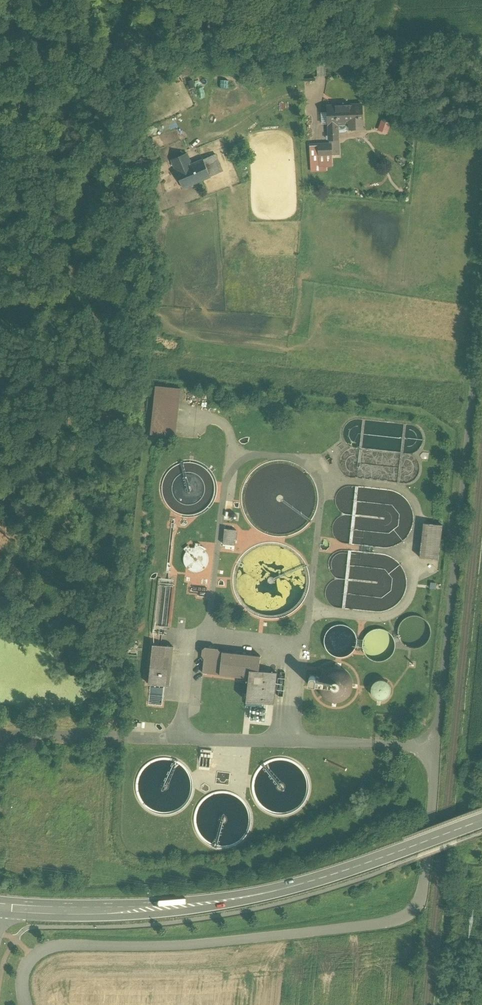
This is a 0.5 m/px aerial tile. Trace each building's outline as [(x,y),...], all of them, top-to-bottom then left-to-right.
[(349,106),(336,107),(336,106),(327,106),(327,125),(328,124),(329,141),(338,140),(337,124),(349,124),(350,129),(362,129),(362,123),(363,123),(362,104),(348,105),(349,106)] [(318,144),(318,156),(332,155),(332,143),(318,144)] [(191,165),(186,153),(171,159),(176,171),(183,188),(210,177),(203,159),(191,165)] [(180,388),(156,386),(151,434),(175,437),(180,388)] [(442,525),(423,523),(419,557),(439,560),(442,525)] [(236,530),(224,529),(223,544),(235,545),(235,541),(236,540),(237,531),(236,530)] [(200,544),(195,543),(195,547),(193,547),(191,548),(188,545),(183,549),(186,552),(185,553),(184,555),(184,556),(183,558),(183,560),(183,561),(184,562),(184,563),(185,565),(186,567),(187,568),(188,569),(190,570),(191,571),(193,572),(196,572),(199,572),(201,571),(204,569),(206,568),(207,566),(207,565),(208,563),(208,562),(209,561),(209,559),(209,558),(208,557),(208,556),(207,554),(207,553),(205,551),(204,550),(203,549),(200,547),(200,544)] [(158,645),(153,644),(148,684),(150,684),(148,705),(162,706),(164,685),(166,686),(167,677),(170,677),(173,646),(162,646),(158,645)] [(260,656),(220,651),(217,649),(212,648),(205,647),(202,649),(202,655),(204,658),(202,673),(249,678),(246,701),(273,704),(277,673),(259,671),(260,656)] [(332,668),(330,668),(327,670),(326,671),(324,672),(323,673),(322,674),(320,676),(319,678),(319,680),(316,680),(316,678),(315,677),(313,676),(311,676),(309,677),(309,679),(308,685),(318,686),(319,689),(319,691),(320,693),(321,694),(322,696),(323,697),(325,699),(327,700),(328,701),(331,702),(335,702),(339,702),(341,701),(343,701),(345,699),(347,698),(348,697),(349,695),(351,693),(352,691),(352,689),(353,688),(353,685),(353,683),(352,681),(352,680),(351,678),(350,675),(348,673),(347,672),(344,670),(342,669),(340,668),(338,668),(335,667),(332,668)] [(383,680),(381,680),(379,680),(377,681),(375,682),(373,683),(372,685),(371,687),(371,689),(371,691),(371,693),(372,695),(373,697),(375,698),(377,699),(379,700),(381,700),(383,700),(385,699),(387,698),(389,697),(390,695),(391,693),(391,691),(391,689),(391,687),(390,685),(389,683),(387,682),(385,681),(383,680)] [(212,751),(201,749),(199,769),(209,771),(212,751)]
